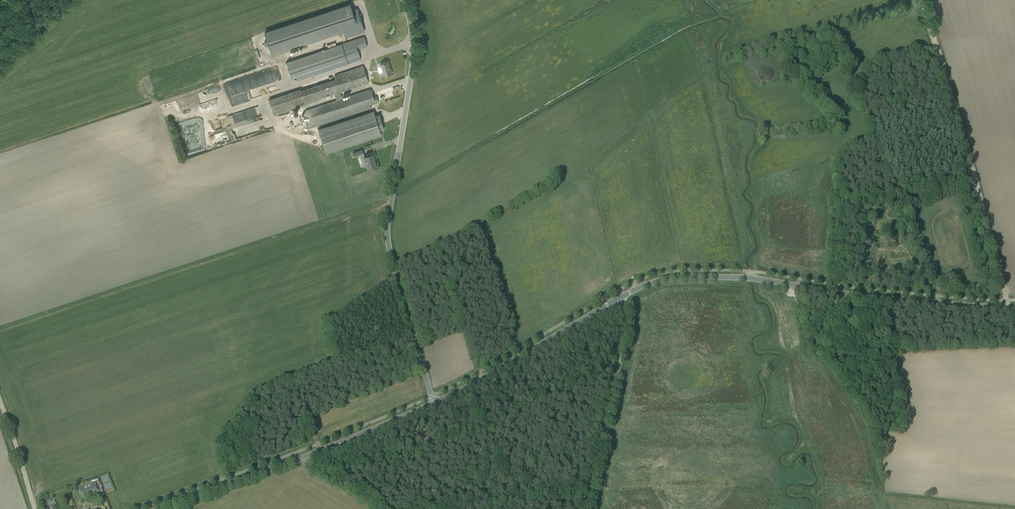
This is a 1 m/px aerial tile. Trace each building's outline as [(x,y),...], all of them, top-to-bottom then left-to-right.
[(361,23),(361,21),(357,8),(352,9),(350,5),(264,33),(271,53),(342,30),(345,38),(355,34),(356,34),(357,33),(358,32),(359,32),(359,31),(360,30),(360,29),(361,28),(361,27),(362,26),(362,25),(362,24),(361,23)] [(361,59),(358,49),(367,46),(364,36),(286,62),(291,78),(296,76),(298,80),(361,59)] [(380,64),(382,72),(380,73),(381,76),(392,73),(388,61),(380,64)] [(335,95),(340,93),(340,92),(368,82),(363,66),(300,87),(300,89),(269,99),(274,116),(306,105),(335,95)] [(336,100),(305,110),(306,113),(307,116),(309,123),(304,125),(305,130),(311,128),(311,127),(363,109),(363,107),(378,102),(376,96),(373,97),(371,89),(342,98),(340,93),(335,95),(336,100)] [(197,105),(209,101),(205,90),(193,95),(197,105)] [(236,113),(239,122),(261,116),(259,106),(236,113)] [(373,111),(318,129),(326,153),(381,135),(380,130),(384,129),(379,114),(375,115),(373,111)] [(311,129),(314,139),(320,137),(317,127),(311,129)] [(366,165),(368,169),(377,166),(372,153),(364,156),(363,154),(360,155),(363,166),(366,165)] [(78,488),(80,493),(84,491),(86,495),(98,490),(95,482),(78,488)] [(53,505),(56,504),(54,501),(47,504),(48,507),(48,508),(55,508),(53,505)]
